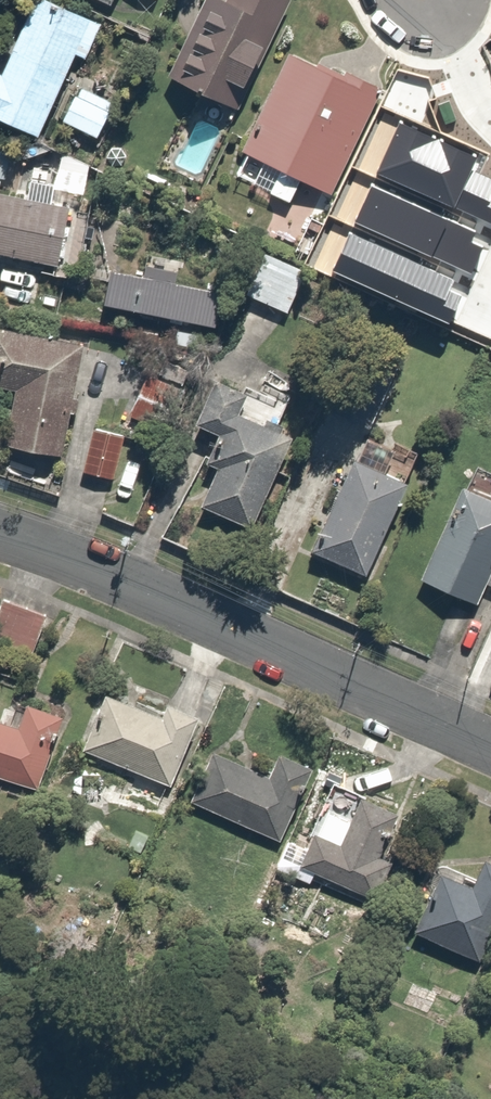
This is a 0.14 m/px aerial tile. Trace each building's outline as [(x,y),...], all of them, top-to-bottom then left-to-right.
[(54,0),(22,0),(0,39),(0,122),(27,137),(92,21),(54,0)] [(159,67),(231,102),(281,0),(193,0),(159,67)] [(278,173),(266,197),(286,208),(299,184),(324,197),(379,91),(343,72),(336,86),(283,58),(235,151),(278,173)] [(93,106),(100,94),(73,79),(52,116),(86,135),(101,110),(93,106)] [(490,223),(490,178),(472,169),(477,159),(400,125),(378,174),(490,223)] [(355,224),(472,273),(483,247),(472,242),(476,231),(371,186),(355,224)] [(0,192),(0,250),(55,262),(67,205),(0,192)] [(333,272),(448,324),(461,296),(450,291),(454,281),(350,234),(333,272)] [(301,268),(256,249),(238,289),(283,309),(301,268)] [(60,453),(68,413),(77,415),(80,402),(70,400),(82,339),(0,323),(0,397),(10,399),(2,442),(60,453)] [(167,378),(137,366),(120,411),(149,423),(167,378)] [(190,416),(213,426),(204,447),(218,453),(199,497),(248,518),(286,430),(230,405),(238,386),(208,373),(190,416)] [(121,432),(94,426),(84,470),(110,476),(121,432)] [(404,473),(347,449),(307,542),(363,567),(404,473)] [(453,481),(414,574),(471,598),(479,578),(490,583),(490,497),(453,481)] [(0,592),(0,644),(24,654),(42,610),(0,592)] [(152,712),(98,690),(75,747),(163,782),(190,714),(157,701),(152,712)] [(18,785),(48,703),(16,691),(4,724),(0,722),(0,779),(18,785)] [(258,773),(202,749),(181,797),(271,835),(301,763),(268,749),(258,773)] [(364,850),(383,807),(349,792),(327,842),(302,831),(289,860),(360,892),(376,856),(364,850)] [(473,857),(463,879),(433,867),(407,928),(464,952),(487,899),(490,901),(490,865),(473,857)]
